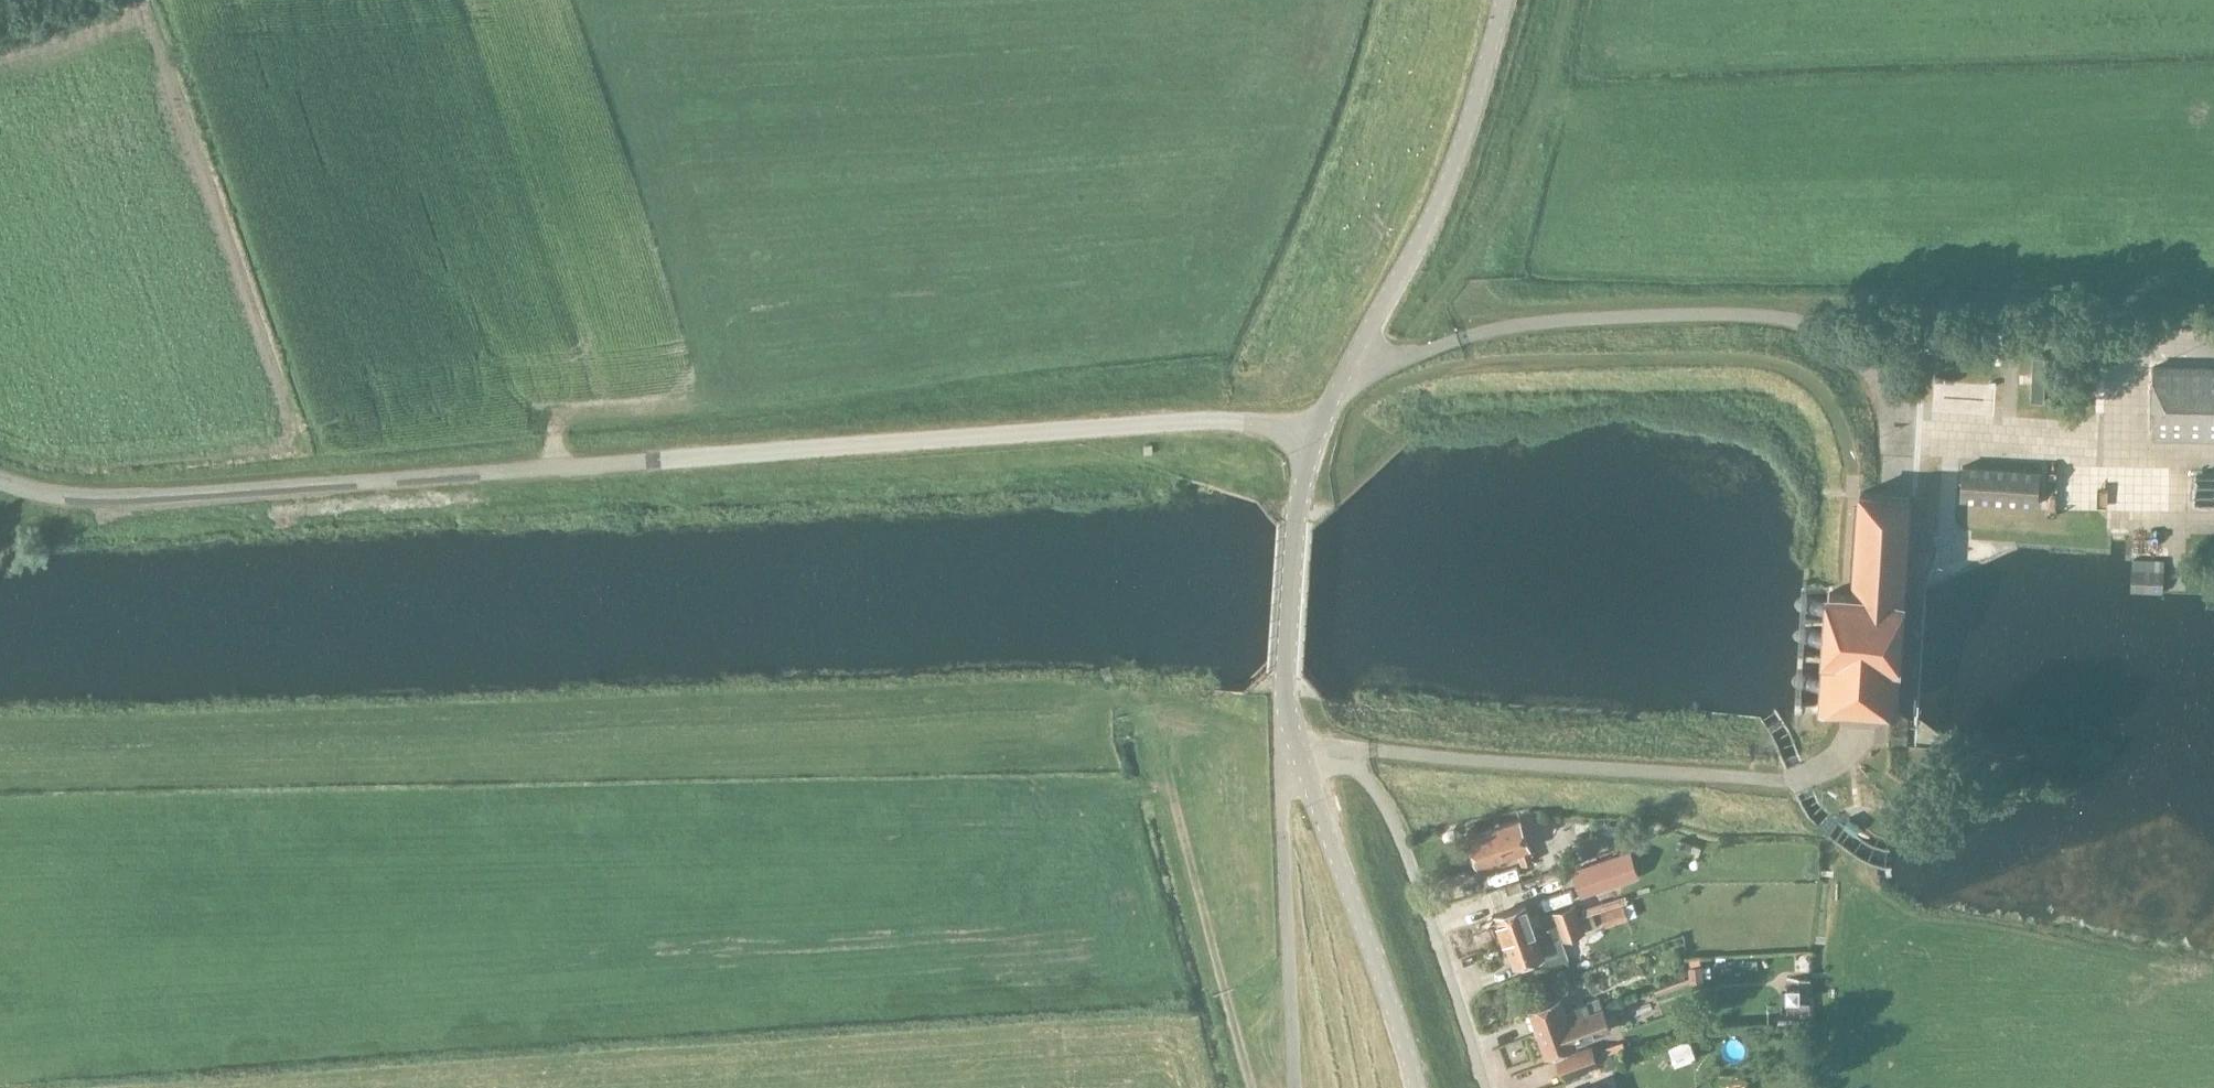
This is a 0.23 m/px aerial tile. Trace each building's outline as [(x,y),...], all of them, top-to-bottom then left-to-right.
[(2000,334),(1972,333),(1971,365),(2000,366),(2000,334)] [(2152,440),(2213,441),(2213,367),(2153,366),(2152,440)] [(2029,417),(2033,384),(2018,382),(2014,415),(2029,417)] [(1152,444),(1143,445),(1143,453),(1152,453),(1152,444)] [(2037,474),(1962,469),(1960,502),(2034,507),(2037,474)] [(1831,592),(1823,703),(1895,708),(1900,636),(1903,597),(1910,499),(1860,496),(1853,594),(1831,592)] [(2144,559),(2131,559),(2130,592),(2163,593),(2163,572),(2163,560),(2144,559)] [(1520,818),(1494,827),(1468,836),(1479,866),(1519,852),(1523,863),(1534,859),(1520,818)] [(1627,850),(1574,868),(1583,895),(1636,877),(1627,850)] [(1512,896),(1542,888),(1538,872),(1507,879),(1512,896)] [(1496,914),(1506,941),(1544,927),(1567,920),(1578,916),(1575,905),(1563,909),(1541,916),(1543,922),(1534,925),(1526,903),(1496,914)] [(1600,912),(1605,928),(1628,920),(1623,904),(1600,912)] [(1562,939),(1573,935),(1584,931),(1578,916),(1567,920),(1544,927),(1506,941),(1514,965),(1544,954),(1541,945),(1561,937),(1562,939)] [(1688,966),(1689,983),(1702,982),(1701,965),(1688,966)] [(1530,1008),(1538,1031),(1603,1007),(1599,997),(1571,1006),(1572,1009),(1565,1011),(1560,997),(1530,1008)] [(1575,1041),(1611,1028),(1603,1007),(1538,1031),(1546,1054),(1576,1043),(1575,1041)] [(1684,1038),(1669,1042),(1673,1058),(1688,1054),(1684,1038)] [(1591,1045),(1557,1058),(1564,1077),(1598,1064),(1591,1045)]
